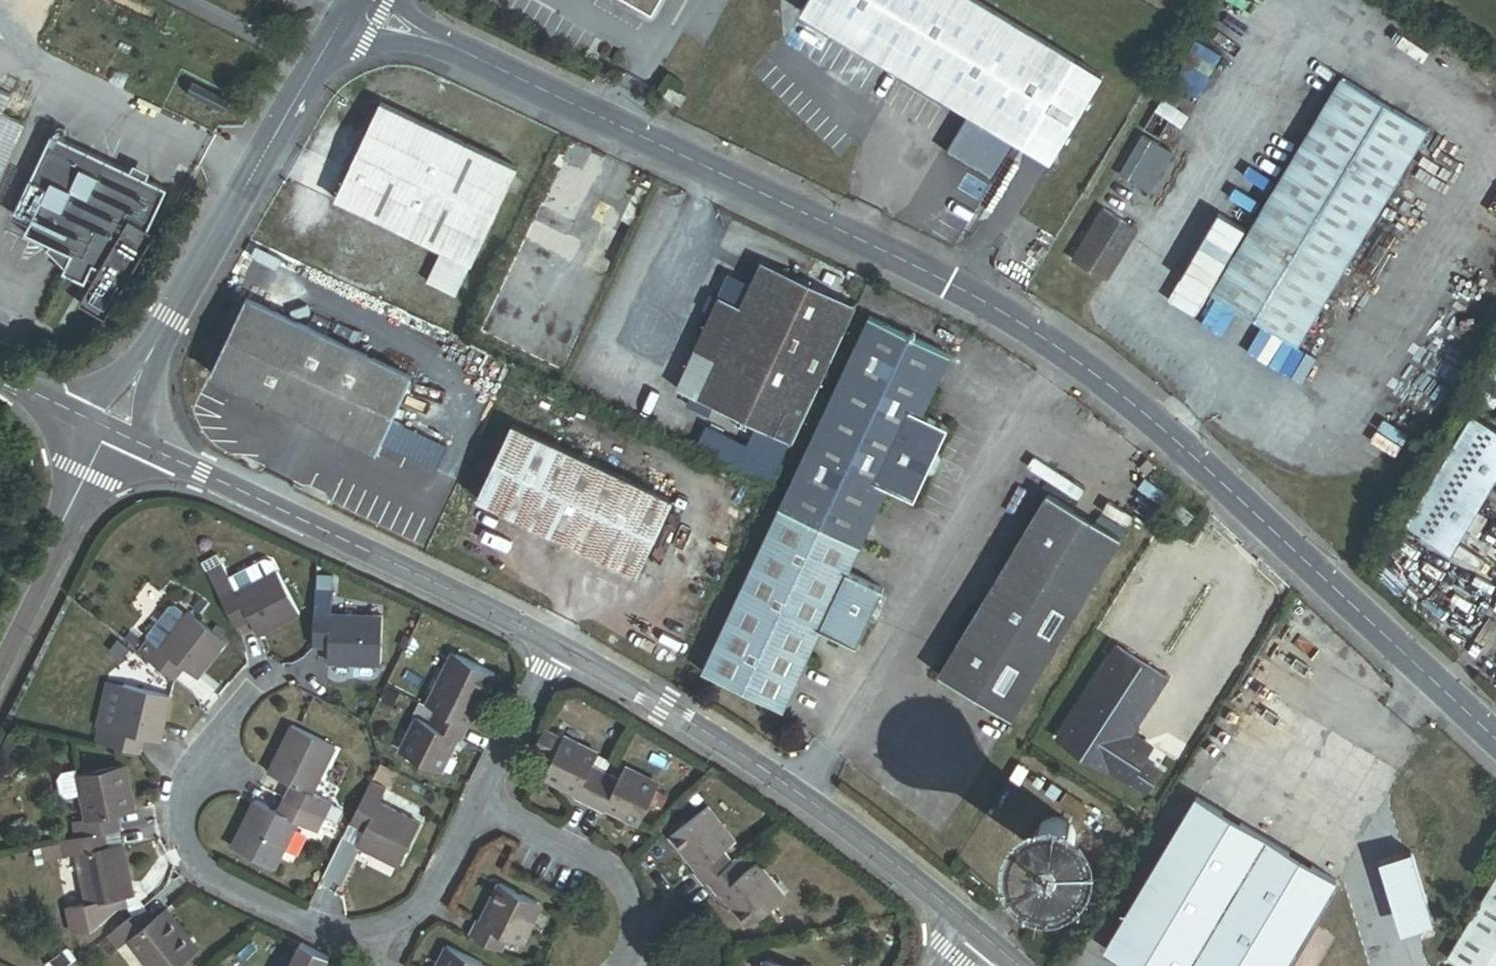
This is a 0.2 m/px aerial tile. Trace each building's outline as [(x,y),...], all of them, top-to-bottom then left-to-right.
[(652,16),(661,0),(624,0),(652,16)] [(1100,75),(974,0),(807,0),(800,12),(1049,161),(1100,75)] [(1200,94),(1224,42),(1200,30),(1175,82),(1200,94)] [(1341,78),(1211,295),(1298,346),(1427,130),(1341,78)] [(664,99),(681,108),(687,97),(671,88),(664,99)] [(2,114),(11,96),(0,91),(0,112),(2,114)] [(518,170),(381,103),(334,199),(443,252),(427,283),(456,297),(506,194),(518,199),(526,183),(514,177),(518,170)] [(24,124),(2,114),(0,112),(0,174),(24,124)] [(147,232),(167,191),(51,135),(13,215),(29,222),(24,234),(51,247),(68,263),(63,274),(84,284),(86,278),(91,281),(88,286),(78,304),(104,319),(148,242),(143,239),(147,232)] [(1159,144),(1143,135),(1119,176),(1135,185),(1159,144)] [(1173,152),(1159,144),(1135,185),(1149,193),(1173,152)] [(569,234),(600,170),(567,155),(537,219),(569,234)] [(1139,231),(1102,209),(1071,260),(1108,282),(1139,231)] [(148,242),(153,235),(147,232),(143,239),(148,242)] [(792,443),(858,307),(762,261),(740,307),(719,297),(694,350),(716,360),(698,398),(792,443)] [(414,379),(247,298),(211,373),(213,374),(208,386),(225,394),(230,383),(377,454),(382,445),(393,423),(414,379)] [(951,355),(869,317),(780,506),(861,545),(888,488),(914,500),(926,474),(937,453),(949,427),(923,415),(951,355)] [(590,382),(568,372),(562,385),(584,396),(590,382)] [(1495,474),(1495,435),(1469,419),(1406,525),(1450,551),(1495,474)] [(415,433),(393,423),(382,445),(404,456),(415,433)] [(674,502),(512,425),(477,499),(639,576),(674,502)] [(446,448),(415,433),(404,456),(435,471),(446,448)] [(937,453),(926,474),(931,476),(935,474),(942,459),(941,455),(937,453)] [(1121,538),(1048,494),(939,676),(1012,720),(1121,538)] [(861,545),(780,506),(701,671),(784,711),(822,629),(857,646),(884,589),(848,572),(861,545)] [(1173,512),(1165,524),(1177,531),(1184,519),(1173,512)] [(299,614),(271,560),(265,558),(227,578),(216,556),(203,563),(234,622),(246,616),(249,620),(257,636),(299,614)] [(331,600),(331,591),(315,591),(315,599),(331,600)] [(381,664),(382,616),(331,615),(331,600),(315,599),(314,640),(330,641),(329,663),(381,664)] [(147,635),(150,636),(144,643),(139,651),(170,674),(180,661),(185,664),(198,675),(227,638),(188,608),(186,610),(177,602),(173,603),(147,635)] [(234,622),(236,627),(249,620),(246,616),(234,622)] [(127,641),(139,651),(144,643),(132,634),(127,641)] [(1168,679),(1116,645),(1056,737),(1129,784),(1130,782),(1147,793),(1161,771),(1144,760),(1147,756),(1126,743),(1132,733),(1168,679)] [(453,656),(443,675),(447,677),(457,658),(453,656)] [(443,675),(427,707),(434,710),(467,727),(474,713),(471,712),(479,696),(482,698),(493,675),(457,658),(447,677),(443,675)] [(180,661),(170,674),(174,678),(185,664),(180,661)] [(160,740),(171,694),(107,679),(96,725),(99,725),(96,741),(134,750),(138,735),(160,740)] [(427,707),(419,722),(427,726),(434,710),(427,707)] [(23,712),(27,724),(37,721),(33,709),(23,712)] [(401,754),(439,773),(448,754),(445,753),(453,738),(460,742),(467,727),(434,710),(427,726),(419,722),(414,720),(406,736),(409,738),(401,754)] [(312,793),(336,745),(292,723),(267,772),(294,785),(287,799),(324,817),(331,803),(312,793)] [(540,732),(532,750),(551,759),(559,741),(540,732)] [(1153,746),(1132,733),(1126,743),(1147,756),(1153,746)] [(409,738),(406,736),(398,752),(401,754),(409,738)] [(559,741),(575,749),(577,745),(561,737),(559,741)] [(0,752),(0,753),(9,757),(15,743),(5,739),(0,752)] [(587,806),(604,773),(589,766),(595,753),(577,745),(575,749),(559,741),(551,759),(541,779),(560,788),(561,785),(575,792),(572,799),(587,806)] [(111,813),(135,808),(126,762),(77,772),(82,798),(86,818),(73,821),(76,835),(99,831),(114,828),(111,813)] [(639,827),(657,790),(640,781),(642,777),(625,768),(619,780),(604,773),(587,806),(602,813),(605,806),(620,813),(618,817),(639,827)] [(82,798),(77,772),(61,775),(57,782),(60,797),(67,801),(82,798)] [(642,777),(640,781),(657,790),(659,785),(642,777)] [(366,823),(356,844),(397,864),(419,821),(378,801),(385,787),(371,780),(353,817),(366,823)] [(1062,790),(1052,783),(1045,793),(1055,800),(1062,790)] [(1087,808),(1066,793),(1058,804),(1080,819),(1087,808)] [(1104,950),(1131,965),(1285,965),(1336,880),(1196,797),(1104,950)] [(274,869),(298,821),(317,831),(324,817),(287,799),(281,812),(254,799),(230,847),(274,869)] [(324,817),(336,823),(343,809),(331,803),(324,817)] [(708,808),(704,811),(717,829),(721,825),(708,808)] [(722,851),(734,843),(721,825),(717,829),(704,811),(680,829),(671,835),(669,836),(684,857),(687,854),(698,869),(693,873),(702,886),(705,884),(731,864),(722,851)] [(1063,859),(1068,856),(1072,852),(1075,848),(1077,843),(1077,838),(1076,833),(1074,828),(1071,824),(1066,821),(1062,819),(1056,818),(1051,818),(1046,820),(1042,823),(1038,827),(1036,832),(1035,837),(1035,842),(1037,848),(1040,852),(1043,856),(1048,858),(1053,860),(1059,860),(1063,859)] [(673,819),(664,825),(671,835),(680,829),(673,819)] [(132,895),(123,843),(102,846),(99,831),(76,835),(60,839),(63,854),(77,852),(87,901),(67,905),(72,930),(91,927),(95,924),(116,908),(114,898),(123,896),(132,895)] [(1397,931),(1431,922),(1412,848),(1377,857),(1397,931)] [(780,900),(765,880),(770,877),(759,863),(746,873),(737,860),(731,864),(705,884),(715,897),(723,890),(734,904),(731,907),(745,926),(780,900)] [(1447,959),(1459,965),(1495,965),(1495,875),(1447,959)] [(770,877),(765,880),(780,900),(785,897),(770,877)] [(536,904),(497,885),(485,909),(489,911),(481,926),(474,922),(467,936),(501,952),(508,938),(521,945),(530,927),(526,925),(536,904)] [(125,906),(123,896),(114,898),(116,908),(125,906)] [(536,904),(526,925),(530,927),(540,906),(536,904)] [(199,950),(166,908),(148,922),(138,909),(107,933),(118,946),(128,938),(150,965),(179,965),(199,950)] [(91,927),(81,935),(90,947),(104,936),(95,924),(91,927)] [(508,938),(501,952),(514,959),(521,945),(508,938)] [(327,957),(298,943),(286,965),(322,965),(327,957)] [(64,948),(51,959),(56,965),(66,965),(73,960),(64,948)] [(445,948),(436,965),(480,965),(445,948)]
